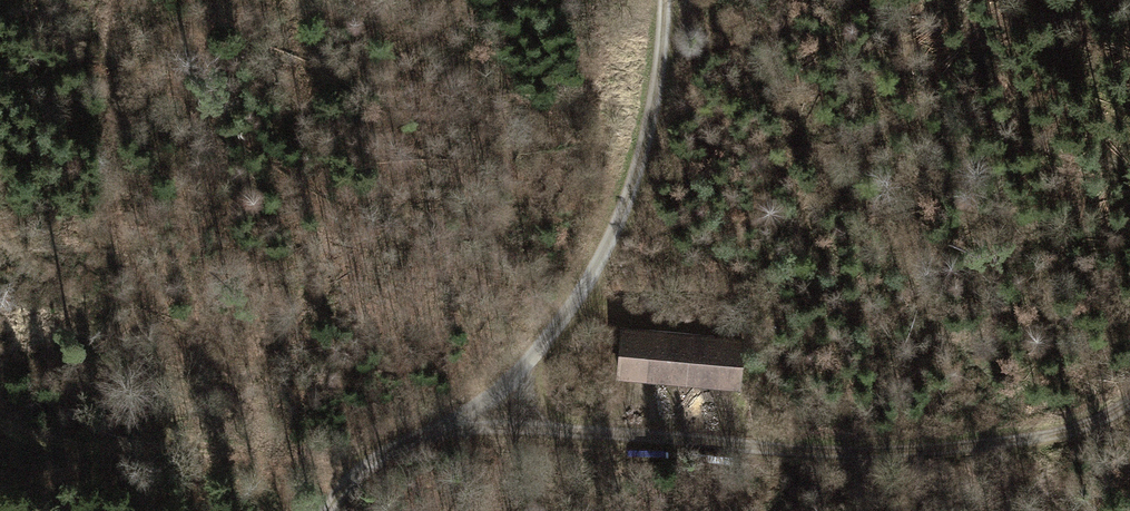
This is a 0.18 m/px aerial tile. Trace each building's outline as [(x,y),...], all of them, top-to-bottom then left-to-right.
[(743,345),(622,334),(618,370),(739,382),(743,345)]
